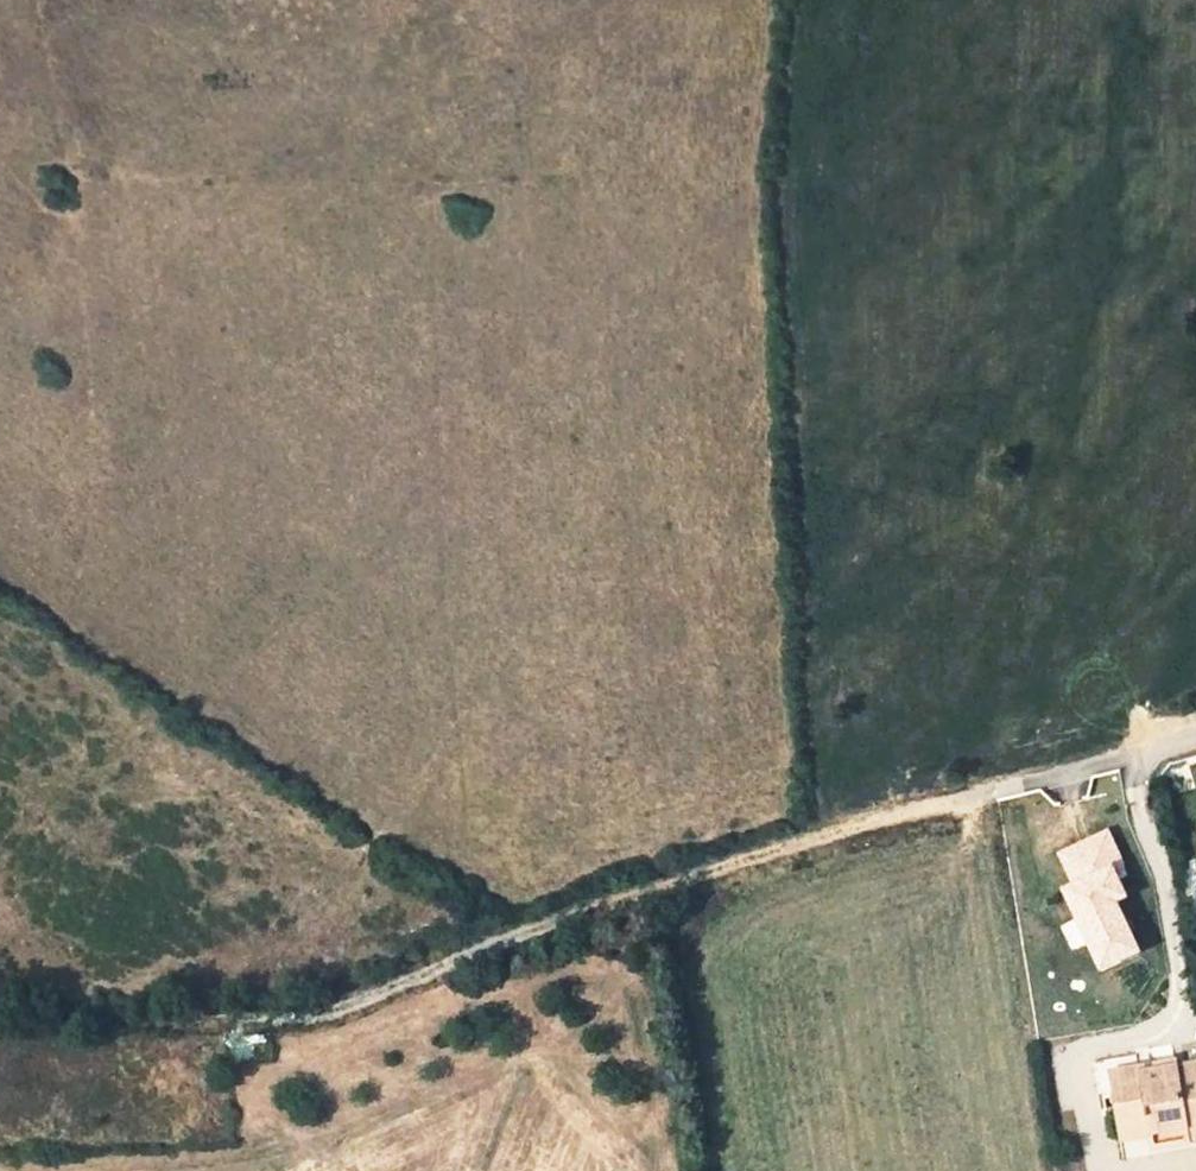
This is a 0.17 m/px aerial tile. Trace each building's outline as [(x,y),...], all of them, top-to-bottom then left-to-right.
[(1107,830),(1055,854),(1070,885),(1056,891),(1095,977),(1138,958),(1115,907),(1127,902),(1112,868),(1123,863),(1107,830)] [(1122,1139),(1151,1134),(1185,1129),(1186,1139),(1195,1137),(1195,1065),(1143,1074),(1141,1068),(1112,1073),(1122,1139)] [(1186,1139),(1185,1129),(1151,1134),(1152,1144),(1186,1139)]
